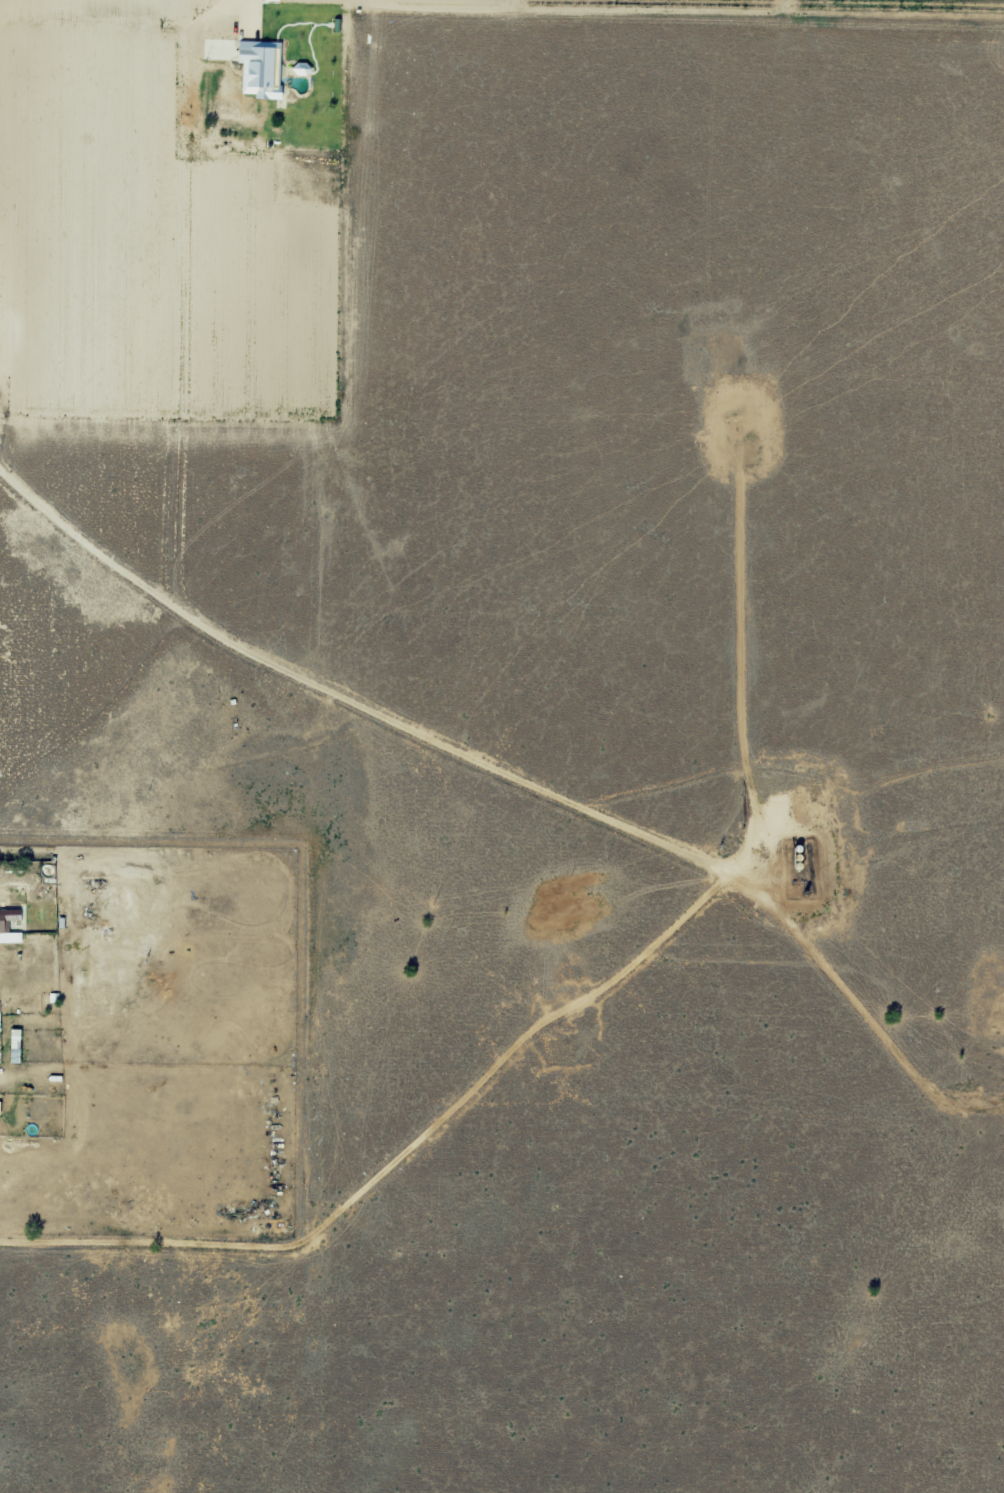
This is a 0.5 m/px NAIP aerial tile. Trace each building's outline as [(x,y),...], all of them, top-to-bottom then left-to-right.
[(0,910),(0,920),(23,919),(23,910),(0,910)]
